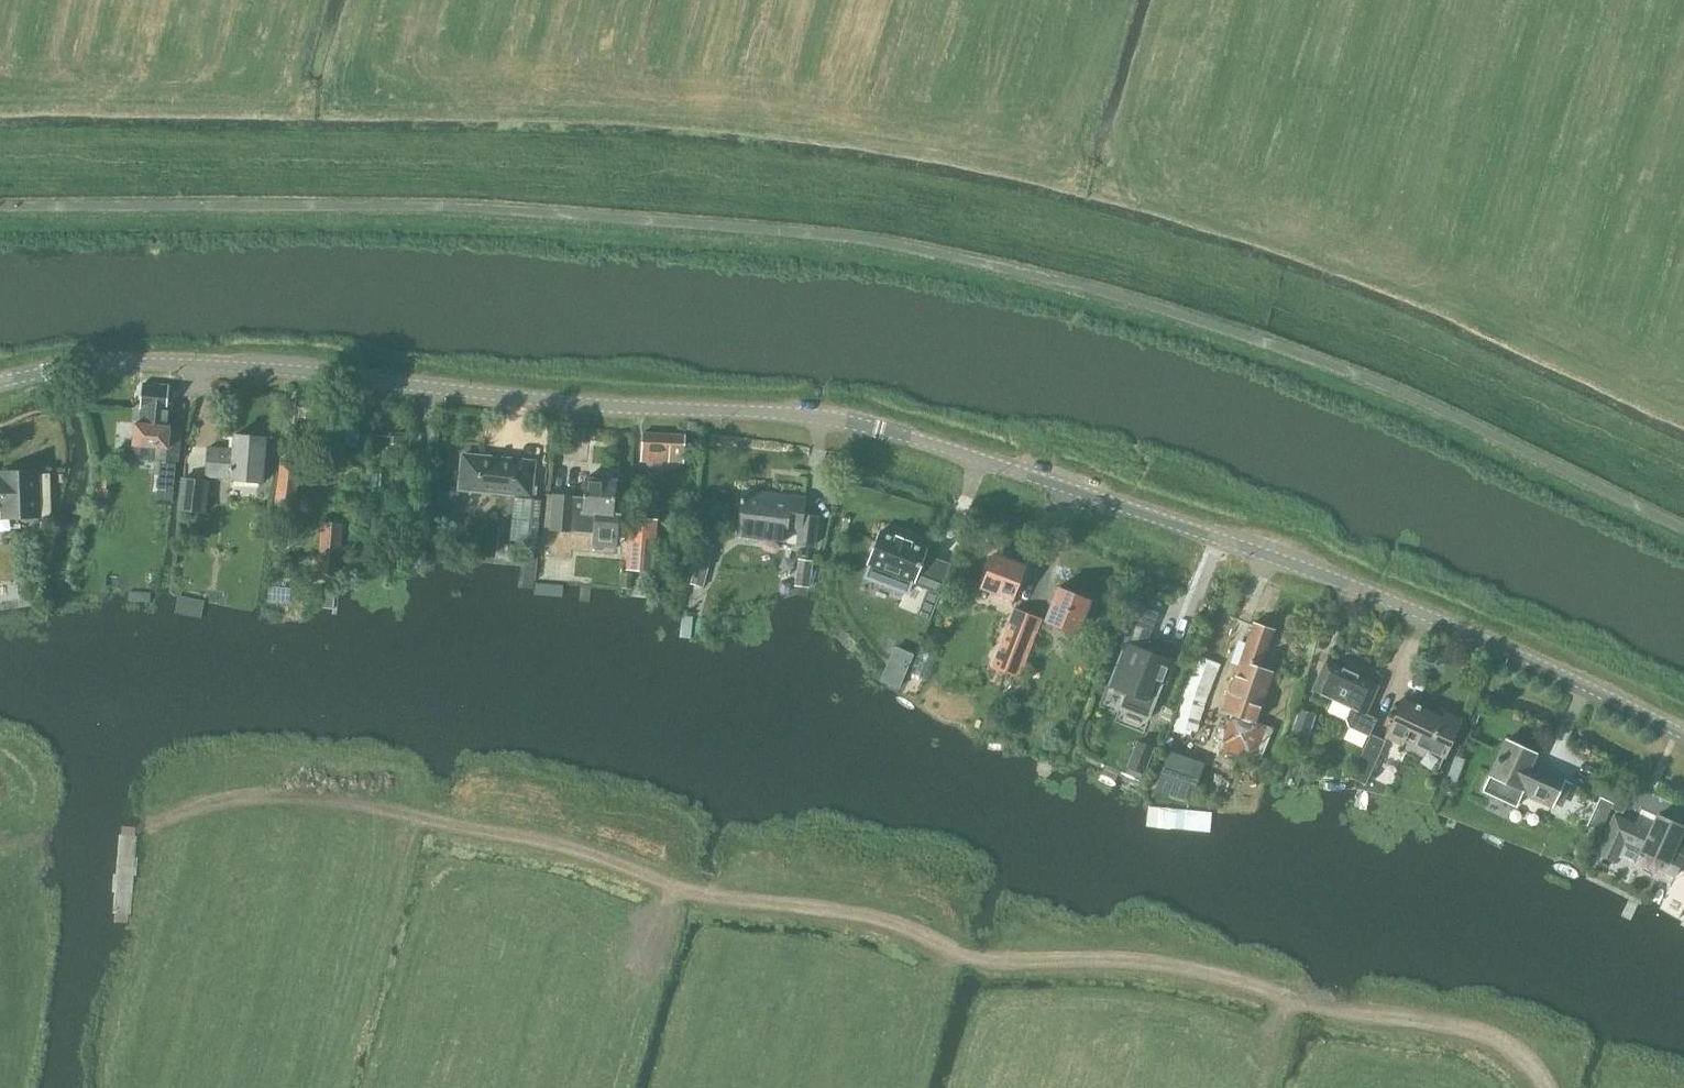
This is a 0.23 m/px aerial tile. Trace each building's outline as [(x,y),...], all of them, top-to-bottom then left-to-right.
[(135,423),(133,446),(156,448),(155,461),(179,463),(182,428),(171,426),(173,404),(168,404),(169,386),(144,384),(142,409),(142,413),(141,424),(135,423)] [(297,434),(323,437),(326,397),(296,395),(295,403),(288,402),(286,430),(286,431),(281,469),(276,504),(295,507),(301,458),(293,456),(297,434)] [(333,442),(359,444),(361,427),(335,424),(333,442)] [(684,463),(686,435),(643,433),(641,461),(684,463)] [(263,482),(267,438),(236,435),(235,451),(229,451),(229,450),(209,448),(206,476),(232,478),(232,480),(263,482)] [(411,455),(412,441),(395,440),(393,454),(411,455)] [(281,469),(285,443),(268,441),(264,467),(281,469)] [(461,452),(457,491),(514,497),(510,541),(538,544),(542,501),(533,500),(537,460),(461,452)] [(175,490),(176,467),(162,466),(160,488),(175,490)] [(37,470),(3,472),(4,478),(0,478),(0,508),(5,508),(6,517),(40,516),(37,470)] [(595,533),(594,548),(619,550),(622,515),(614,514),(617,481),(586,478),(584,498),(576,497),(554,494),(551,530),(595,533)] [(207,483),(181,481),(178,514),(203,516),(207,483)] [(452,492),(440,491),(438,512),(450,514),(452,492)] [(744,493),(739,536),(786,542),(787,529),(800,531),(799,544),(813,546),(817,518),(803,516),(804,501),(744,493)] [(654,573),(658,519),(631,517),(627,570),(654,573)] [(881,531),(868,565),(886,572),(881,584),(908,594),(912,584),(928,590),(918,615),(930,620),(940,594),(953,564),(925,553),(927,549),(881,531)] [(338,575),(341,533),(323,532),(319,573),(338,575)] [(694,586),(707,590),(718,548),(705,545),(694,586)] [(1013,599),(1025,566),(994,554),(982,587),(1013,599)] [(817,563),(803,561),(798,588),(813,590),(817,563)] [(1077,633),(1090,600),(1059,588),(1046,621),(1077,633)] [(1150,719),(1173,661),(1144,650),(1158,613),(1134,604),(1125,627),(1134,630),(1112,687),(1126,693),(1121,707),(1150,719)] [(1019,677),(1041,620),(1014,609),(992,667),(1019,677)] [(1223,712),(1228,714),(1256,723),(1259,713),(1274,672),(1261,667),(1275,629),(1254,622),(1233,683),(1226,703),(1223,712)] [(915,654),(895,646),(886,667),(906,676),(915,654)] [(1356,681),(1341,674),(1342,670),(1326,663),(1313,691),(1351,708),(1346,719),(1349,728),(1369,737),(1370,735),(1377,719),(1365,714),(1378,687),(1358,677),(1356,681)] [(1194,671),(1187,688),(1209,694),(1215,680),(1194,671)] [(1416,706),(1403,700),(1386,737),(1403,744),(1410,730),(1418,733),(1414,742),(1445,757),(1462,720),(1445,712),(1443,718),(1428,711),(1427,714),(1419,710),(1421,705),(1418,704),(1416,706)] [(1180,706),(1173,731),(1186,734),(1186,733),(1191,735),(1192,731),(1197,732),(1203,712),(1180,706)] [(1314,715),(1299,710),(1289,743),(1304,747),(1314,715)] [(1228,714),(1217,747),(1262,763),(1274,730),(1256,723),(1228,714)] [(1367,785),(1386,741),(1370,735),(1369,737),(1352,779),(1367,785)] [(1145,775),(1155,747),(1137,740),(1127,767),(1145,775)] [(1552,806),(1565,779),(1532,764),(1536,754),(1506,740),(1490,775),(1483,792),(1516,807),(1523,793),(1552,806)] [(1600,797),(1587,826),(1601,832),(1613,803),(1600,797)] [(1597,855),(1615,863),(1624,842),(1642,850),(1641,851),(1667,863),(1664,872),(1675,877),(1683,858),(1683,845),(1677,842),(1683,827),(1658,815),(1649,834),(1643,832),(1644,829),(1614,816),(1597,855)]
